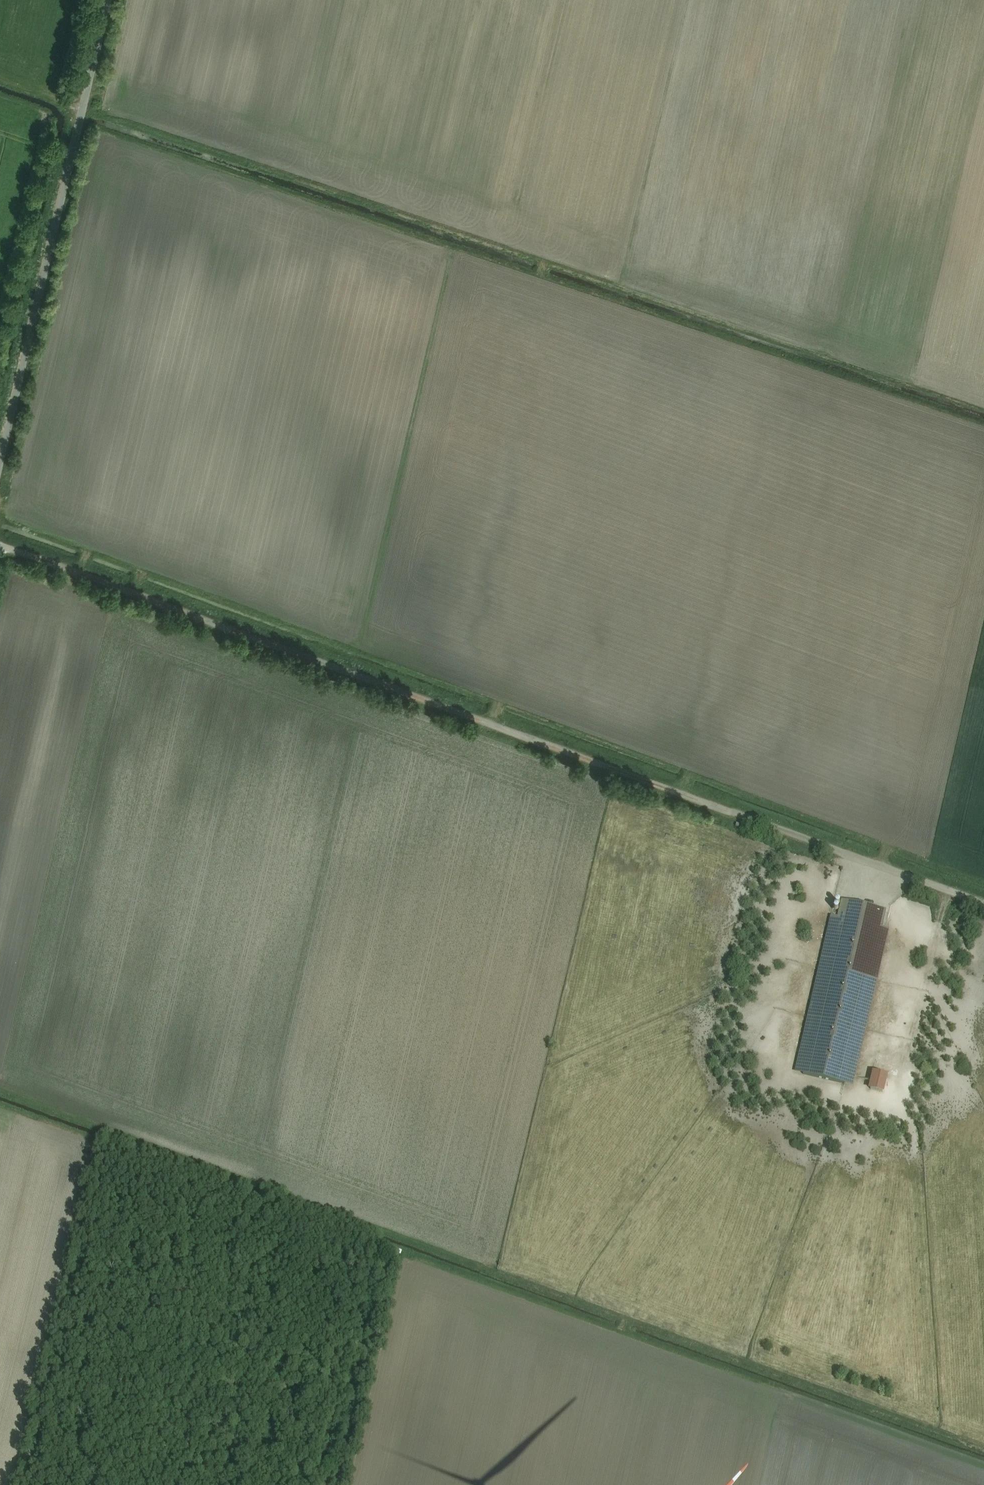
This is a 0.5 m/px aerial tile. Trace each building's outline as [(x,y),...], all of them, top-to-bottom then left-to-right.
[(831,916),(794,1072),(851,1085),(888,931),(881,929),(885,912),(840,901),(836,918),(831,916)] [(871,1072),(867,1091),(882,1095),(887,1076),(871,1072)]
